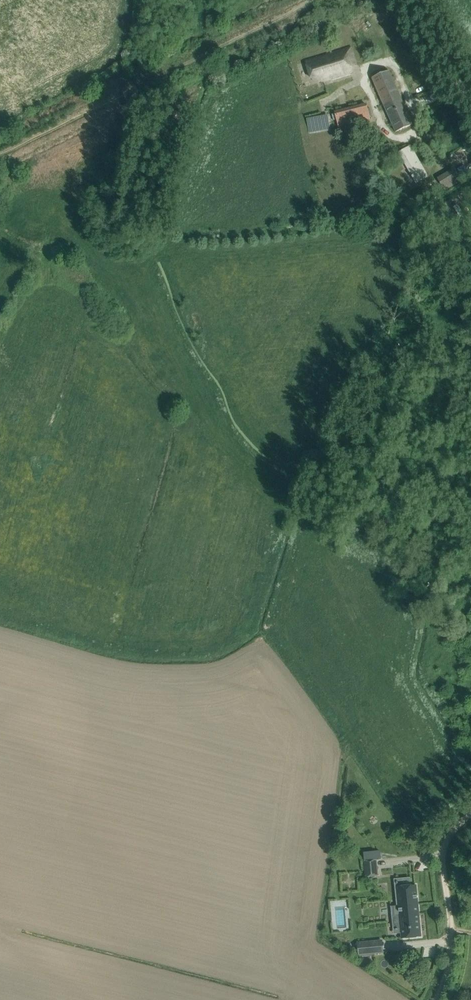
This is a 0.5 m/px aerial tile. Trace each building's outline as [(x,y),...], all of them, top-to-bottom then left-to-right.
[(356,64),(351,48),(306,62),(310,78),(320,75),(322,81),(351,72),(349,66),(356,64)] [(395,132),(403,128),(412,124),(389,70),(372,77),(395,132)] [(366,104),(335,112),(339,127),(370,119),(366,104)] [(411,145),(398,153),(416,184),(429,176),(411,145)] [(462,180),(455,168),(437,178),(445,190),(462,180)] [(376,860),(364,861),(364,867),(365,877),(373,876),(378,875),(376,860)] [(402,906),(418,904),(418,903),(417,885),(398,886),(399,906),(402,906)] [(332,900),(332,927),(348,926),(348,899),(332,900)] [(421,937),(418,904),(402,906),(402,913),(400,913),(402,938),(421,937)] [(359,956),(384,953),(382,940),(357,943),(359,956)]
